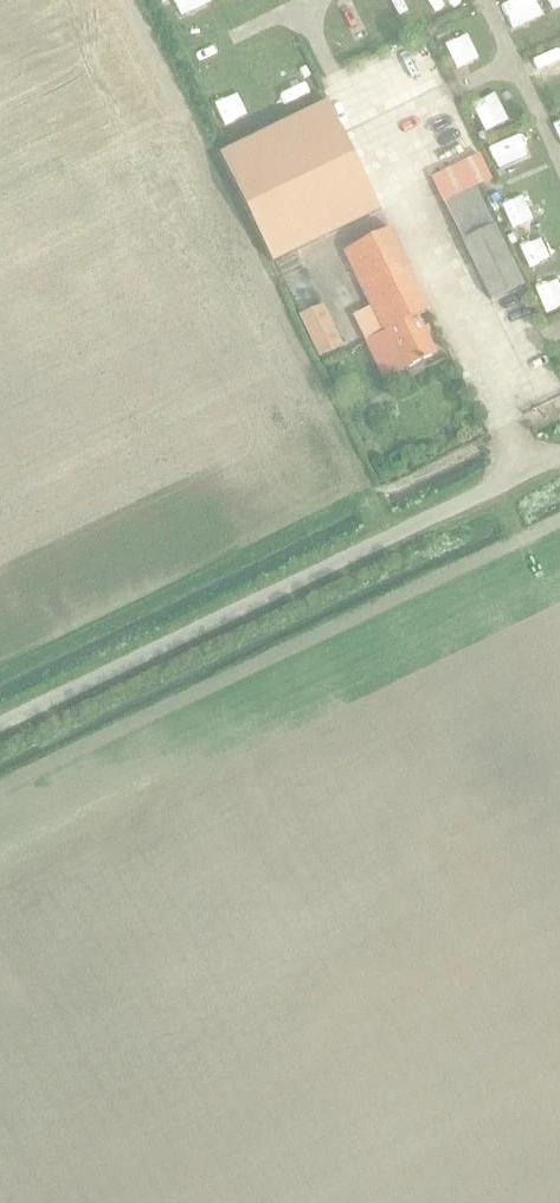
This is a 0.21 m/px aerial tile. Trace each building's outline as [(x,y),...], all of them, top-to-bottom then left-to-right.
[(458,46),(471,42),(465,22),(453,25),(458,46)] [(375,54),(388,76),(400,70),(387,47),(375,54)] [(329,101),(221,154),(273,261),(381,209),(329,101)] [(480,153),(432,177),(444,202),(491,300),(523,284),(476,187),(492,179),(480,153)] [(520,218),(547,206),(541,192),(514,203),(520,218)] [(559,239),(559,235),(558,226),(536,233),(539,245),(559,239)] [(407,367),(438,351),(420,315),(430,311),(389,228),(344,251),(384,333),(369,340),(376,354),(396,345),(407,367)] [(300,314),(320,356),(341,346),(322,304),(300,314)] [(544,368),(559,363),(559,354),(558,347),(539,354),(544,368)]
